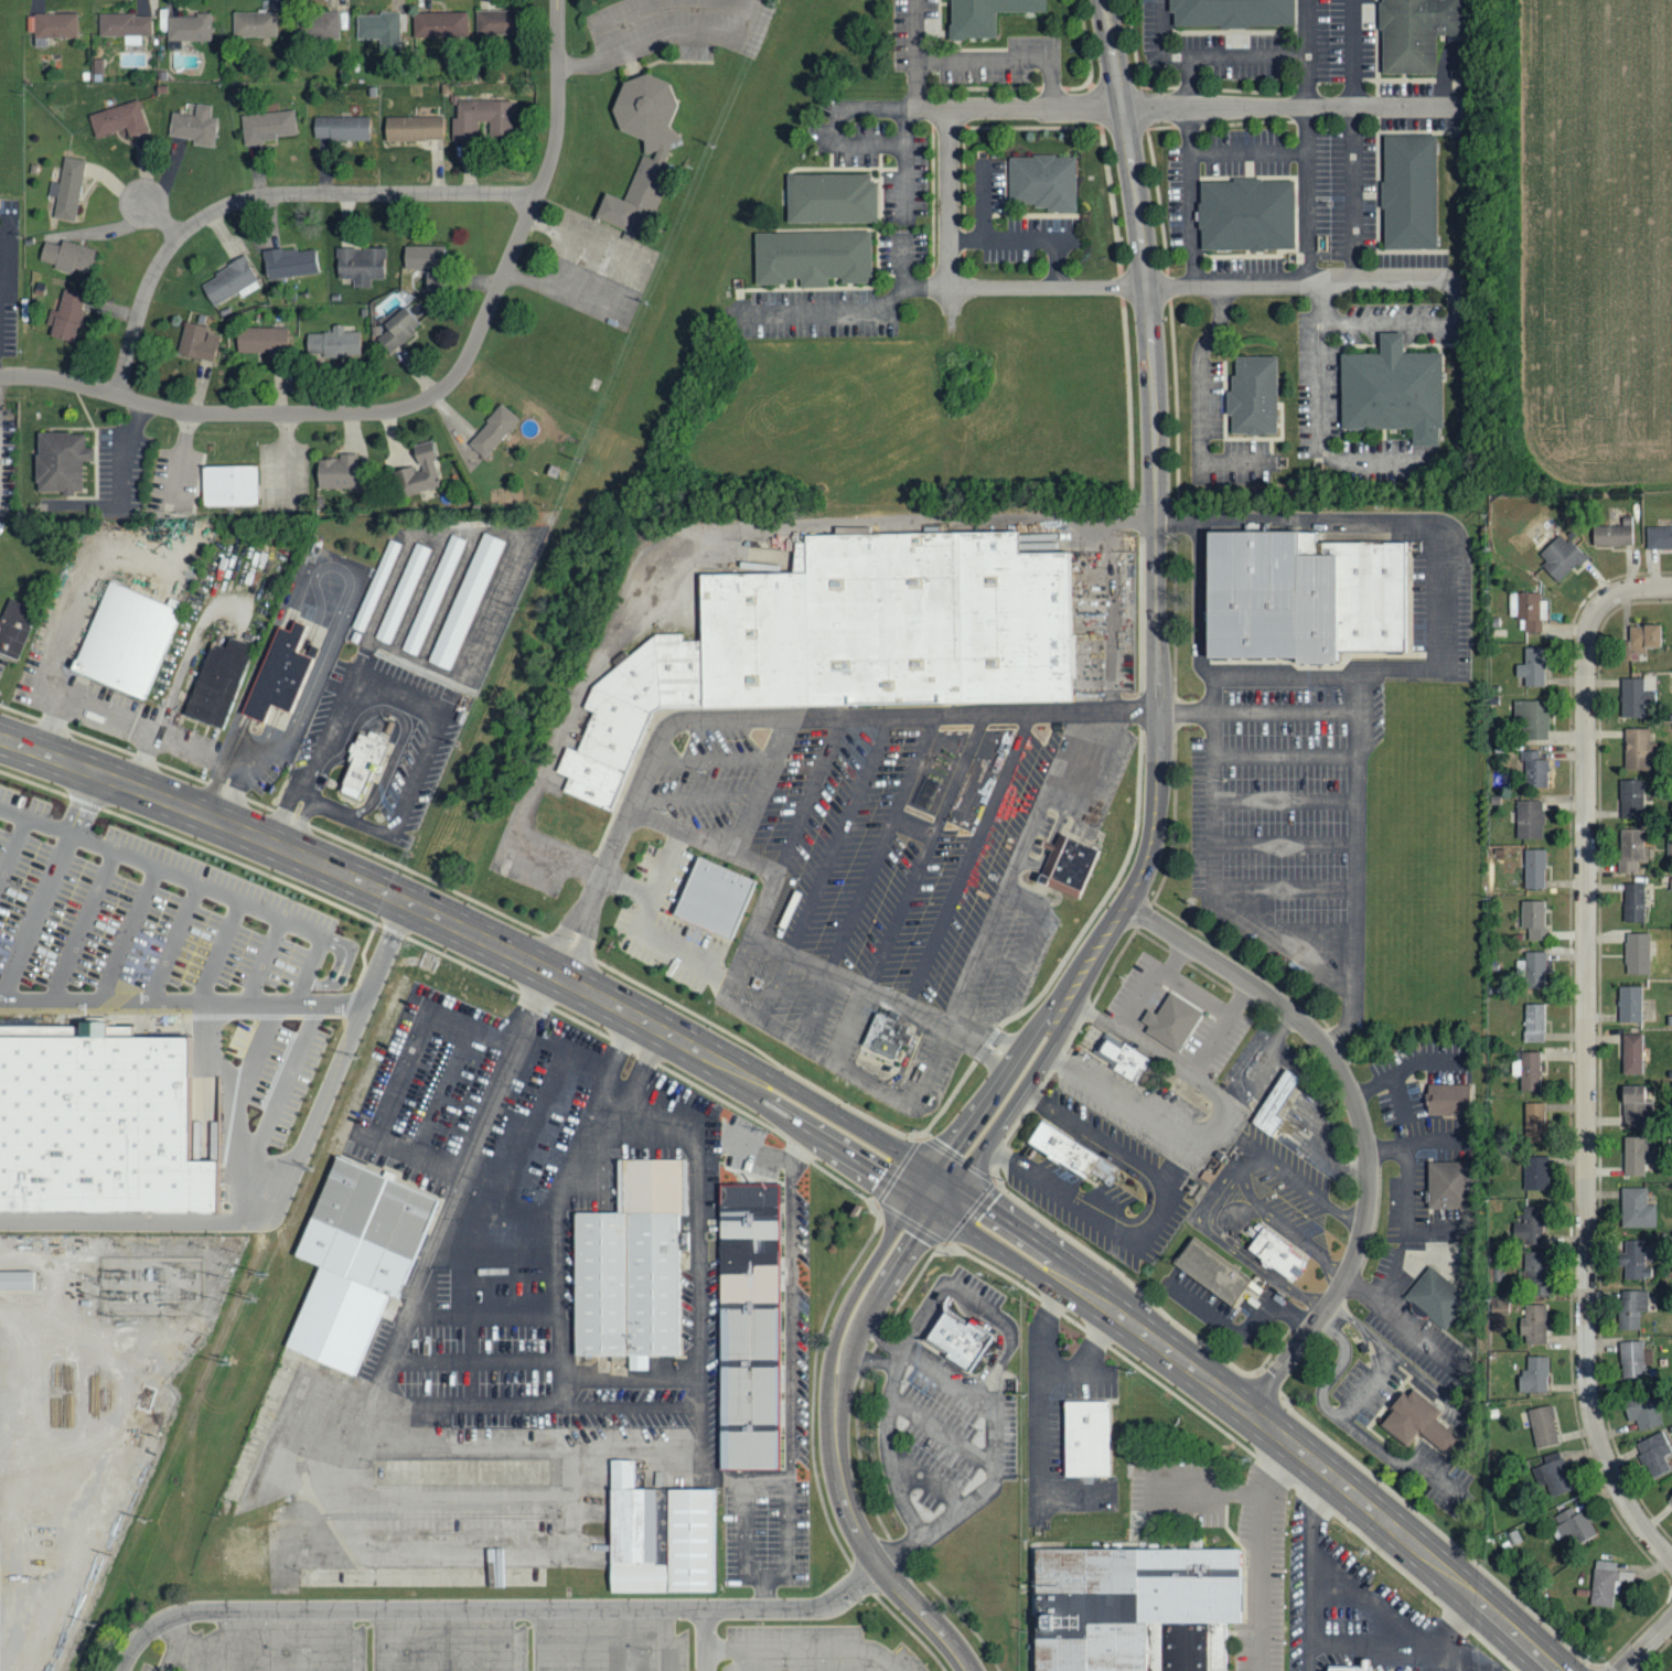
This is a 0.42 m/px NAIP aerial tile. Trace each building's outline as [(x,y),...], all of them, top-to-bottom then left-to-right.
[(1051,0),(955,0),(955,35),(1001,35),(1000,10),(1051,9),(1051,0)] [(1303,0),(1188,0),(1188,25),(1303,25),(1303,0)] [(1466,0),(1381,0),(1381,71),(1435,71),(1435,31),(1466,31),(1466,0)] [(475,11),(475,35),(517,34),(517,10),(475,11)] [(231,38),(275,36),(275,12),(231,12),(231,38)] [(412,13),(412,38),(468,36),(467,12),(412,13)] [(31,14),(77,13),(77,38),(31,38),(31,14)] [(140,44),(140,35),(151,35),(151,13),(97,14),(97,36),(121,35),(122,45),(140,44)] [(345,13),(296,13),(296,40),(339,39),(339,29),(345,29),(345,13)] [(355,39),(379,40),(379,52),(399,52),(399,32),(406,32),(406,14),(356,13),(355,39)] [(167,41),(210,40),(210,14),(165,15),(167,41)] [(592,218),(619,229),(620,231),(630,235),(636,221),(649,225),(671,168),(662,164),(669,143),(680,139),(667,127),(676,103),(673,101),(666,84),(643,74),(620,82),(609,109),(617,130),(641,140),(642,150),(622,201),(602,193),(592,218)] [(510,100),(451,100),(451,140),(475,141),(475,121),(487,121),(487,138),(510,138),(510,100)] [(87,113),(92,137),(125,129),(126,136),(144,132),(137,101),(87,113)] [(170,113),(167,136),(192,139),(191,144),(213,148),(216,118),(210,117),(211,106),(194,104),(193,115),(170,113)] [(240,115),(243,144),(276,142),(276,136),(294,135),(293,111),(240,115)] [(367,117),(312,116),(312,140),(367,141),(367,117)] [(383,142),(441,140),(440,116),(383,117),(383,142)] [(1383,248),(1383,132),(1435,132),(1435,248),(1383,248)] [(1078,210),(1078,152),(1010,152),(1010,203),(1048,203),(1048,210),(1078,210)] [(57,183),(50,181),(46,196),(55,199),(51,217),(73,222),(84,161),(63,157),(57,183)] [(885,221),(883,182),(877,182),(876,171),(789,172),(790,223),(885,221)] [(1215,249),(1215,181),(1308,180),(1308,248),(1215,249)] [(876,281),(875,232),(760,234),(761,282),(790,281),(790,276),(805,276),(805,286),(834,286),(834,277),(846,276),(846,282),(876,281)] [(93,248),(58,240),(57,246),(42,242),(36,263),(69,271),(71,268),(87,272),(93,248)] [(401,246),(401,269),(442,270),(443,247),(401,246)] [(261,251),(264,279),(317,275),(314,247),(261,251)] [(351,288),(368,288),(368,279),(383,279),(383,248),(333,248),(334,278),(351,278),(351,288)] [(236,292),(239,298),(260,286),(244,257),(199,285),(212,307),(236,292)] [(47,310),(43,326),(50,328),(47,336),(72,343),(84,296),(61,290),(55,312),(47,310)] [(379,325),(385,331),(373,341),(386,355),(418,326),(400,306),(379,325)] [(219,333),(183,323),(174,353),(211,363),(219,333)] [(357,332),(342,332),(342,325),(331,325),(331,333),(306,333),(306,355),(357,356),(357,332)] [(235,352),(286,353),(286,329),(235,326),(235,352)] [(1413,332),(1413,352),(1451,352),(1451,443),(1423,443),(1423,428),(1351,428),(1350,352),(1392,352),(1392,332),(1413,332)] [(1279,431),(1279,356),(1239,356),(1239,389),(1231,389),(1231,415),(1237,415),(1237,431),(1279,431)] [(482,458),(516,420),(500,405),(464,442),(482,458)] [(83,491),(82,460),(93,460),(93,447),(84,448),(84,433),(37,435),(40,492),(83,491)] [(393,470),(399,497),(440,488),(432,460),(439,459),(433,440),(408,447),(412,465),(393,470)] [(314,489),(355,489),(355,454),(336,454),(336,460),(314,459),(314,489)] [(260,503),(259,464),(201,467),(202,504),(260,503)] [(1211,657),(1210,526),(1305,526),(1305,532),(1320,532),(1320,540),(1407,539),(1408,650),(1347,650),(1347,661),(1306,662),(1305,656),(1211,657)] [(1592,527),(1592,547),(1633,546),(1633,526),(1592,527)] [(1646,527),(1646,550),(1671,549),(1671,527),(1646,527)] [(708,643),(707,574),(800,572),(800,544),(811,543),(811,535),(1020,532),(1021,540),(1021,554),(1075,553),(1078,698),(709,704),(708,643)] [(427,662),(482,534),(503,544),(447,671),(427,662)] [(1539,555),(1546,562),(1541,567),(1558,584),(1585,558),(1561,534),(1539,555)] [(400,651),(451,535),(465,542),(415,657),(400,651)] [(355,625),(394,537),(406,543),(367,631),(355,625)] [(378,635),(419,542),(433,547),(393,642),(378,635)] [(79,667),(116,581),(170,603),(173,597),(189,603),(149,696),(79,667)] [(1546,600),(1539,600),(1539,593),(1509,593),(1508,617),(1518,617),(1518,632),(1542,633),(1542,621),(1546,621),(1546,600)] [(23,661),(0,651),(0,629),(13,597),(44,610),(23,661)] [(244,711),(281,625),(293,631),(299,620),(311,625),(299,652),(317,660),(294,711),(276,704),(268,722),(244,711)] [(1659,627),(1628,626),(1628,641),(1623,641),(1622,660),(1637,661),(1637,650),(1659,651),(1659,627)] [(709,704),(665,705),(653,713),(612,806),(569,788),(575,774),(564,770),(574,748),(581,751),(598,713),(586,707),(594,685),(658,633),(683,633),(683,643),(708,643),(709,704)] [(187,714),(215,641),(229,646),(233,638),(256,646),(225,728),(187,714)] [(1524,648),(1524,665),(1515,665),(1515,678),(1524,678),(1524,687),(1544,687),(1544,648),(1524,648)] [(1643,679),(1621,679),(1620,718),(1643,719),(1643,705),(1655,705),(1655,693),(1643,693),(1643,679)] [(1521,722),(1521,740),(1547,741),(1548,702),(1513,701),(1513,721),(1521,722)] [(351,760),(363,730),(372,733),(374,727),(394,736),(383,762),(376,759),(372,769),(375,770),(366,790),(347,781),(356,762),(351,760)] [(1624,730),(1625,771),(1650,770),(1650,756),(1657,756),(1656,743),(1649,743),(1649,729),(1624,730)] [(1539,751),(1523,751),(1522,788),(1547,788),(1548,760),(1538,760),(1539,751)] [(1620,780),(1620,820),(1644,819),(1643,780),(1620,780)] [(1542,801),(1516,802),(1517,840),(1543,840),(1542,801)] [(1643,830),(1619,830),(1618,874),(1637,874),(1637,863),(1642,863),(1643,830)] [(1096,849),(1056,834),(1038,884),(1077,899),(1096,849)] [(1545,850),(1524,850),(1524,889),(1545,889),(1545,850)] [(678,912),(704,854),(761,878),(736,936),(678,912)] [(1644,923),(1645,884),(1624,884),(1623,923),(1644,923)] [(1545,901),(1520,902),(1520,929),(1527,929),(1527,941),(1545,941),(1545,901)] [(1649,974),(1649,934),(1626,934),(1625,974),(1649,974)] [(1524,952),(1523,987),(1544,988),(1545,952),(1524,952)] [(1642,986),(1618,986),(1617,1022),(1642,1022),(1642,986)] [(1147,1031),(1172,992),(1208,1015),(1181,1054),(1147,1031)] [(1524,1042),(1544,1043),(1545,1004),(1524,1004),(1524,1042)] [(907,1047),(914,1031),(875,1013),(860,1046),(893,1061),(901,1045),(907,1047)] [(219,1210),(219,1159),(193,1159),(193,1035),(135,1035),(135,1021),(0,1021),(0,1210),(219,1210)] [(1622,1074),(1642,1074),(1642,1034),(1622,1034),(1622,1074)] [(1104,1049),(1111,1038),(1126,1048),(1129,1042),(1156,1059),(1140,1083),(1119,1070),(1124,1062),(1104,1049)] [(1520,1090),(1540,1091),(1540,1052),(1520,1052),(1520,1060),(1512,1060),(1512,1076),(1520,1076),(1520,1090)] [(1254,1122),(1290,1069),(1305,1078),(1279,1114),(1286,1118),(1274,1136),(1254,1122)] [(1434,1113),(1434,1085),(1477,1084),(1477,1113),(1434,1113)] [(1652,1102),(1642,1102),(1643,1086),(1622,1085),(1621,1125),(1641,1126),(1641,1121),(1652,1121),(1652,1102)] [(1543,1102),(1523,1103),(1525,1147),(1545,1146),(1543,1102)] [(1032,1140),(1047,1118),(1124,1171),(1114,1187),(1093,1172),(1089,1179),(1032,1140)] [(1643,1175),(1643,1163),(1653,1163),(1653,1141),(1643,1141),(1643,1137),(1623,1137),(1623,1175),(1643,1175)] [(343,1153),(301,1251),(326,1263),(292,1342),(360,1373),(394,1292),(403,1296),(448,1198),(343,1153)] [(622,1157),(692,1157),(692,1213),(682,1213),(683,1352),(580,1352),(580,1210),(623,1210),(622,1157)] [(1548,1157),(1524,1157),(1524,1189),(1548,1189),(1548,1157)] [(1433,1207),(1433,1161),(1475,1161),(1475,1207),(1433,1207)] [(725,1182),(725,1469),(787,1469),(787,1182),(725,1182)] [(1655,1227),(1655,1205),(1647,1205),(1646,1187),(1620,1188),(1621,1228),(1655,1227)] [(1512,1243),(1542,1244),(1543,1207),(1522,1207),(1522,1224),(1513,1223),(1512,1243)] [(1268,1225),(1296,1245),(1293,1251),(1310,1262),(1298,1279),(1253,1247),(1268,1225)] [(1178,1263),(1197,1238),(1254,1279),(1235,1305),(1178,1263)] [(1644,1241),(1625,1240),(1624,1252),(1617,1252),(1616,1266),(1624,1266),(1624,1278),(1652,1279),(1652,1247),(1644,1246),(1644,1241)] [(1546,1296),(1547,1252),(1524,1252),(1524,1295),(1546,1296)] [(1448,1327),(1408,1296),(1433,1264),(1472,1296),(1448,1327)] [(36,1287),(0,1287),(0,1270),(36,1270),(36,1287)] [(1648,1291),(1620,1290),(1619,1329),(1639,1329),(1639,1312),(1647,1312),(1648,1291)] [(1546,1305),(1525,1305),(1525,1318),(1519,1318),(1519,1344),(1546,1343),(1546,1305)] [(930,1338),(952,1306),(995,1336),(972,1368),(930,1338)] [(1643,1377),(1643,1365),(1651,1365),(1651,1350),(1643,1350),(1643,1341),(1619,1341),(1620,1378),(1643,1377)] [(1547,1394),(1548,1357),(1527,1356),(1526,1370),(1518,1370),(1518,1393),(1547,1394)] [(1384,1423),(1396,1408),(1391,1404),(1404,1389),(1410,1393),(1415,1386),(1444,1410),(1437,1417),(1460,1435),(1448,1450),(1423,1429),(1411,1444),(1384,1423)] [(1628,1422),(1634,1420),(1638,1433),(1663,1425),(1652,1391),(1621,1400),(1628,1422)] [(1069,1475),(1069,1400),(1115,1400),(1116,1475),(1069,1475)] [(1527,1410),(1535,1449),(1559,1444),(1550,1404),(1527,1410)] [(1663,1456),(1671,1452),(1663,1432),(1634,1444),(1649,1479),(1670,1471),(1663,1456)] [(1572,1489),(1560,1457),(1532,1468),(1539,1488),(1545,1486),(1549,1498),(1572,1489)] [(614,1458),(640,1458),(640,1487),(717,1486),(719,1589),(617,1592),(614,1458)] [(1575,1514),(1571,1507),(1552,1516),(1556,1525),(1549,1528),(1555,1541),(1571,1533),(1577,1545),(1596,1536),(1584,1510),(1575,1514)] [(1233,1622),(1233,1670),(1040,1670),(1040,1546),(1248,1546),(1248,1622),(1233,1622)] [(1616,1562),(1593,1561),(1591,1606),(1613,1607),(1614,1593),(1620,1593),(1620,1581),(1631,1581),(1632,1572),(1616,1571),(1616,1562)] [(1368,1660),(1357,1660),(1357,1667),(1328,1667),(1328,1670),(1368,1670),(1368,1660)]
